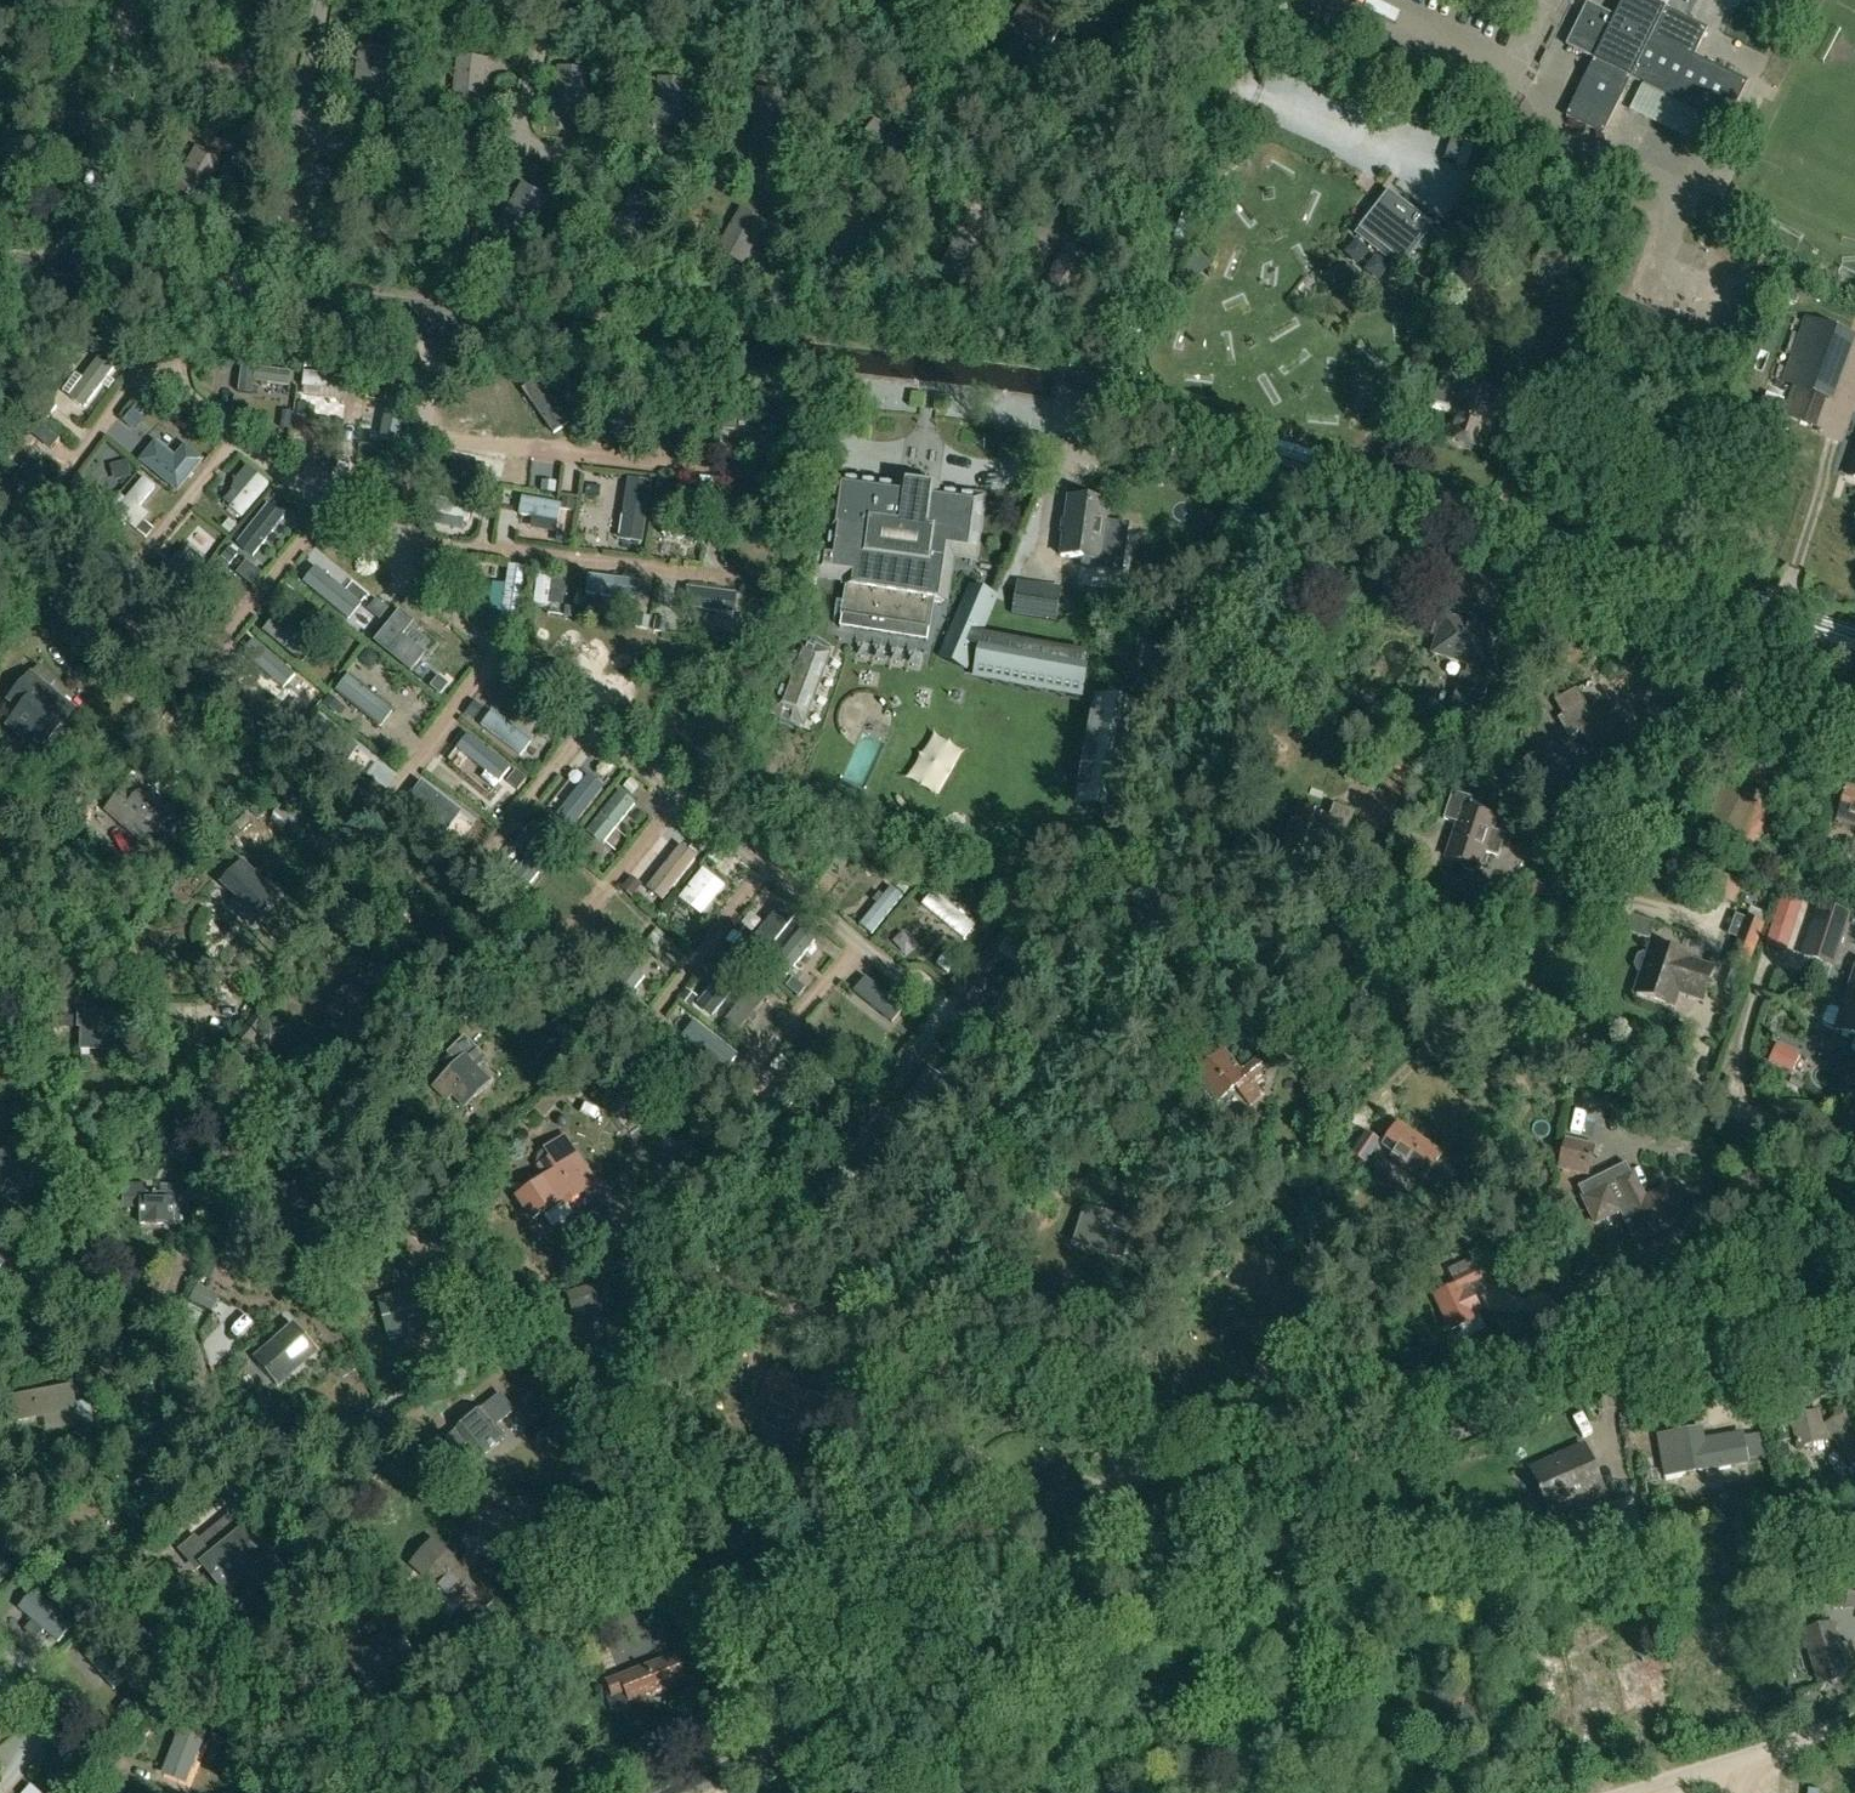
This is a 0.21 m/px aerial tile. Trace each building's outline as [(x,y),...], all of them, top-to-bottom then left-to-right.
[(1027,0),(1010,26),(1046,49),(1063,23),(1027,0)] [(1602,135),(1630,78),(1725,125),(1746,82),(1693,56),(1706,29),(1646,0),(1621,0),(1613,16),(1586,3),(1565,47),(1592,60),(1564,117),(1602,135)] [(1482,32),(1488,53),(1501,49),(1495,28),(1482,32)] [(389,50),(361,46),(356,88),(384,91),(389,50)] [(482,102),(487,60),(456,57),(452,98),(482,102)] [(587,71),(559,68),(555,110),(583,113),(587,71)] [(655,126),(683,130),(688,83),(660,79),(655,126)] [(875,121),(859,145),(894,168),(910,145),(875,121)] [(202,198),(222,162),(198,149),(178,185),(202,198)] [(527,235),(548,199),(523,185),(503,222),(527,235)] [(1435,228),(1388,193),(1358,231),(1405,266),(1435,228)] [(637,248),(657,211),(632,198),(612,234),(637,248)] [(746,261),(766,224),(742,210),(721,247),(746,261)] [(1707,228),(1701,241),(1721,249),(1726,236),(1707,228)] [(984,249),(960,236),(939,272),(964,286),(984,249)] [(1092,262),(1066,247),(1043,289),(1069,303),(1092,262)] [(1828,397),(1849,337),(1803,321),(1782,380),(1793,384),(1794,384),(1826,396),(1828,397)] [(97,358),(67,399),(83,410),(113,370),(97,358)] [(240,365),(237,394),(252,395),(253,384),(287,388),(288,374),(254,370),(255,367),(240,365)] [(336,373),(305,371),(303,398),(334,400),(336,373)] [(1815,427),(1826,396),(1794,384),(1793,384),(1782,416),(1815,427)] [(1521,405),(1463,385),(1444,438),(1483,452),(1491,428),(1510,435),(1521,405)] [(310,405),(298,403),(297,416),(309,417),(310,405)] [(133,411),(123,424),(134,433),(144,420),(133,411)] [(293,415),(282,414),(281,429),(292,430),(293,415)] [(153,444),(137,464),(177,494),(202,462),(185,448),(174,461),(153,444)] [(127,464),(111,467),(114,482),(130,478),(127,464)] [(240,519),(267,487),(246,469),(233,485),(231,495),(223,505),(240,519)] [(714,481),(700,479),(697,499),(711,501),(714,481)] [(154,488),(143,480),(114,517),(135,533),(136,531),(143,523),(147,517),(137,509),(154,488)] [(651,485),(628,481),(619,541),(642,544),(651,485)] [(558,483),(544,482),(543,494),(556,496),(558,483)] [(817,576),(847,580),(840,630),(927,642),(933,601),(945,603),(951,555),(973,558),(981,503),(938,497),(939,494),(918,491),(897,488),(896,492),(836,484),(827,551),(820,550),(817,576)] [(102,502),(88,493),(80,504),(94,514),(102,502)] [(560,505),(523,498),(519,516),(533,519),(531,530),(554,534),(560,505)] [(576,503),(563,500),(561,511),(574,513),(576,503)] [(1108,506),(1069,500),(1061,559),(1100,564),(1103,541),(1110,542),(1112,523),(1105,523),(1108,506)] [(433,525),(461,531),(465,512),(437,506),(433,525)] [(267,508),(236,545),(252,559),(283,521),(267,508)] [(1024,545),(1038,549),(1045,523),(1031,519),(1024,545)] [(143,523),(136,531),(146,539),(152,530),(143,523)] [(660,526),(660,542),(699,543),(699,527),(660,526)] [(570,538),(558,535),(556,545),(568,547),(570,538)] [(238,557),(229,549),(220,559),(229,567),(238,557)] [(261,577),(246,563),(235,576),(251,589),(261,577)] [(526,569),(508,567),(506,587),(492,585),(489,611),(503,613),(502,619),(520,621),(526,569)] [(566,577),(537,574),(533,608),(562,611),(566,577)] [(636,583),(587,577),(584,595),(634,602),(636,583)] [(1018,580),(1012,615),(1056,622),(1062,587),(1018,580)] [(295,593),(286,586),(280,593),(289,600),(295,593)] [(736,595),(688,589),(685,611),(733,616),(736,595)] [(970,590),(941,661),(967,672),(976,649),(982,635),(996,601),(970,590)] [(1439,639),(1433,655),(1469,666),(1466,676),(1462,675),(1451,711),(1478,720),(1490,684),(1487,683),(1490,673),(1493,674),(1506,637),(1445,618),(1444,622),(1437,619),(1432,636),(1439,639)] [(273,621),(263,634),(295,660),(305,647),(273,621)] [(1081,692),(1084,667),(1087,667),(1089,655),(982,635),(976,649),(980,651),(977,678),(1081,692)] [(804,728),(832,652),(810,645),(807,654),(797,651),(773,717),(804,728)] [(908,671),(918,674),(926,648),(916,645),(908,671)] [(379,660),(368,651),(359,662),(371,671),(379,660)] [(5,726),(26,745),(33,737),(46,748),(77,711),(31,672),(6,701),(18,711),(5,726)] [(393,713),(347,678),(335,694),(381,730),(393,713)] [(1581,731),(1596,756),(1601,765),(1629,749),(1624,740),(1626,739),(1608,708),(1592,717),(1576,689),(1554,702),(1563,717),(1558,720),(1568,738),(1581,731)] [(343,708),(329,697),(323,705),(337,716),(343,708)] [(1095,699),(1076,804),(1116,811),(1135,706),(1095,699)] [(533,742),(493,712),(481,729),(521,758),(533,742)] [(1392,729),(1371,722),(1368,731),(1389,739),(1392,729)] [(1545,767),(1533,751),(1514,766),(1526,781),(1525,782),(1537,797),(1549,812),(1568,798),(1557,782),(1556,782),(1544,767),(1545,767)] [(633,777),(621,789),(638,805),(649,792),(633,777)] [(1850,784),(1839,821),(1854,826),(1854,786),(1850,784)] [(152,837),(172,816),(147,793),(143,798),(129,785),(106,809),(118,821),(126,813),(152,837)] [(1492,831),(1496,820),(1468,811),(1472,798),(1453,792),(1444,820),(1458,824),(1447,856),(1463,862),(1461,868),(1475,872),(1477,866),(1480,867),(1485,852),(1498,857),(1505,835),(1492,831)] [(603,846),(635,805),(620,793),(587,835),(603,846)] [(1313,858),(1317,859),(1320,853),(1328,856),(1337,833),(1346,837),(1355,816),(1335,808),(1330,821),(1328,820),(1303,810),(1289,848),(1313,858)] [(1758,861),(1772,820),(1738,808),(1724,849),(1758,861)] [(540,843),(511,881),(527,893),(555,855),(540,843)] [(683,844),(647,890),(662,903),(699,857),(683,844)] [(238,897),(231,904),(252,924),(278,896),(242,862),(222,883),(238,897)] [(726,887),(705,870),(680,900),(702,917),(726,887)] [(642,886),(631,878),(621,890),(632,899),(642,886)] [(1707,907),(1726,921),(1742,900),(1724,885),(1707,907)] [(903,898),(892,890),(861,928),(873,937),(903,898)] [(935,894),(924,906),(964,940),(975,928),(935,894)] [(782,906),(748,947),(765,961),(799,920),(782,906)] [(1849,916),(1818,906),(1799,967),(1828,976),(1831,966),(1834,967),(1849,916)] [(1747,970),(1763,926),(1746,920),(1738,940),(1741,941),(1732,964),(1747,970)] [(816,941),(801,930),(771,967),(785,979),(816,941)] [(904,933),(893,944),(906,959),(917,948),(904,933)] [(1010,937),(998,956),(1026,975),(1039,955),(1010,937)] [(1643,973),(1636,994),(1673,1007),(1679,989),(1686,991),(1685,994),(1703,1000),(1713,970),(1688,961),(1689,958),(1652,946),(1648,957),(1643,955),(1639,957),(1636,966),(1638,971),(1643,973)] [(742,978),(728,968),(697,1009),(711,1020),(742,978)] [(1843,1011),(1831,1007),(1827,1009),(1823,1022),(1825,1026),(1836,1030),(1854,1036),(1854,973),(1843,1011)] [(906,1010),(866,977),(849,998),(889,1031),(906,1010)] [(807,990),(794,980),(787,989),(799,999),(807,990)] [(698,1000),(688,991),(680,1001),(690,1010),(698,1000)] [(753,1014),(741,1004),(721,1029),(733,1039),(753,1014)] [(130,1012),(77,1011),(77,1028),(81,1028),(80,1052),(126,1053),(126,1030),(130,1030),(130,1012)] [(737,1057),(693,1022),(681,1038),(724,1073),(737,1057)] [(457,1065),(434,1087),(450,1104),(457,1098),(465,1107),(492,1082),(480,1070),(488,1062),(467,1040),(449,1057),(457,1065)] [(1217,1102),(1237,1085),(1242,1091),(1239,1093),(1249,1105),(1263,1094),(1254,1082),(1266,1072),(1256,1059),(1242,1071),(1223,1049),(1200,1068),(1208,1078),(1201,1083),(1217,1102)] [(605,1091),(590,1104),(602,1118),(617,1104),(605,1091)] [(638,1118),(646,1111),(635,1098),(627,1105),(638,1118)] [(43,1125),(23,1132),(27,1143),(0,1153),(0,1178),(55,1159),(43,1125)] [(1424,1180),(1441,1155),(1398,1125),(1383,1146),(1409,1164),(1406,1168),(1424,1180)] [(1348,1130),(1337,1147),(1366,1166),(1381,1144),(1365,1133),(1361,1139),(1348,1130)] [(544,1178),(514,1198),(532,1224),(562,1203),(564,1208),(599,1184),(566,1135),(544,1150),(544,1151),(540,1153),(538,1157),(537,1161),(537,1166),(536,1167),(544,1178)] [(1556,1169),(1588,1177),(1596,1145),(1564,1137),(1556,1169)] [(1632,1237),(1643,1232),(1646,1237),(1682,1219),(1667,1189),(1645,1200),(1632,1175),(1631,1175),(1626,1164),(1578,1188),(1584,1199),(1583,1199),(1596,1225),(1620,1212),(1632,1237)] [(124,1187),(124,1206),(139,1206),(139,1223),(189,1225),(190,1197),(146,1196),(146,1188),(124,1187)] [(1133,1225),(1085,1209),(1076,1237),(1103,1246),(1101,1251),(1123,1258),(1133,1225)] [(10,1259),(0,1252),(0,1272),(10,1259)] [(1456,1286),(1433,1296),(1438,1306),(1440,1305),(1451,1331),(1473,1321),(1469,1311),(1477,1308),(1468,1286),(1481,1281),(1476,1269),(1473,1270),(1470,1262),(1449,1270),(1456,1286)] [(210,1293),(216,1282),(202,1276),(180,1323),(196,1330),(206,1309),(212,1312),(218,1297),(210,1293)] [(423,1288),(382,1300),(393,1339),(432,1328),(431,1323),(447,1318),(434,1276),(421,1280),(423,1288)] [(579,1314),(580,1318),(555,1326),(559,1340),(562,1339),(566,1352),(584,1346),(582,1340),(606,1332),(599,1312),(590,1315),(589,1311),(615,1303),(608,1281),(567,1294),(574,1316),(579,1314)] [(1229,1303),(1228,1315),(1241,1317),(1243,1306),(1229,1303)] [(280,1388),(320,1353),(293,1323),(253,1358),(280,1388)] [(760,1404),(773,1410),(767,1424),(801,1438),(801,1437),(816,1443),(828,1415),(814,1409),(818,1400),(788,1387),(792,1377),(775,1370),(769,1383),(762,1380),(757,1393),(764,1396),(760,1404)] [(17,1420),(75,1409),(72,1388),(14,1399),(17,1420)] [(498,1394),(480,1409),(438,1446),(450,1460),(468,1444),(480,1458),(504,1437),(493,1424),(510,1409),(498,1394)] [(1826,1424),(1854,1468),(1854,1430),(1844,1413),(1826,1424)] [(1799,1446),(1823,1441),(1818,1414),(1794,1419),(1799,1446)] [(1701,1428),(1657,1436),(1664,1478),(1748,1463),(1743,1435),(1704,1442),(1701,1428)] [(1777,1459),(1789,1457),(1787,1445),(1775,1447),(1777,1459)] [(1592,1463),(1585,1447),(1532,1471),(1552,1515),(1605,1491),(1596,1472),(1599,1466),(1592,1463)] [(1030,1495),(1044,1524),(1088,1503),(1074,1474),(1030,1495)] [(238,1590),(260,1572),(268,1582),(285,1569),(237,1510),(199,1541),(238,1590)] [(459,1548),(503,1566),(512,1542),(469,1524),(459,1548)] [(461,1607),(472,1617),(492,1596),(431,1542),(412,1563),(434,1583),(423,1595),(450,1619),(461,1607)] [(0,1559),(0,1579),(10,1568),(0,1559)] [(33,1596),(20,1611),(59,1644),(72,1629),(33,1596)] [(1780,1620),(1785,1638),(1801,1634),(1808,1632),(1802,1614),(1780,1620)] [(1801,1634),(1816,1686),(1848,1677),(1845,1664),(1854,1661),(1854,1660),(1851,1646),(1841,1649),(1833,1624),(1808,1632),(1801,1634)] [(401,1659),(389,1635),(349,1655),(360,1679),(401,1659)] [(608,1685),(612,1696),(626,1691),(629,1700),(652,1691),(654,1697),(688,1683),(680,1662),(665,1668),(663,1664),(608,1685)] [(178,1731),(170,1757),(195,1765),(204,1739),(178,1731)] [(16,1756),(0,1736),(0,1768),(16,1756)] [(52,1747),(78,1761),(84,1751),(58,1737),(52,1747)] [(1188,1792),(1205,1792),(1200,1779),(1185,1785),(1188,1792)]
